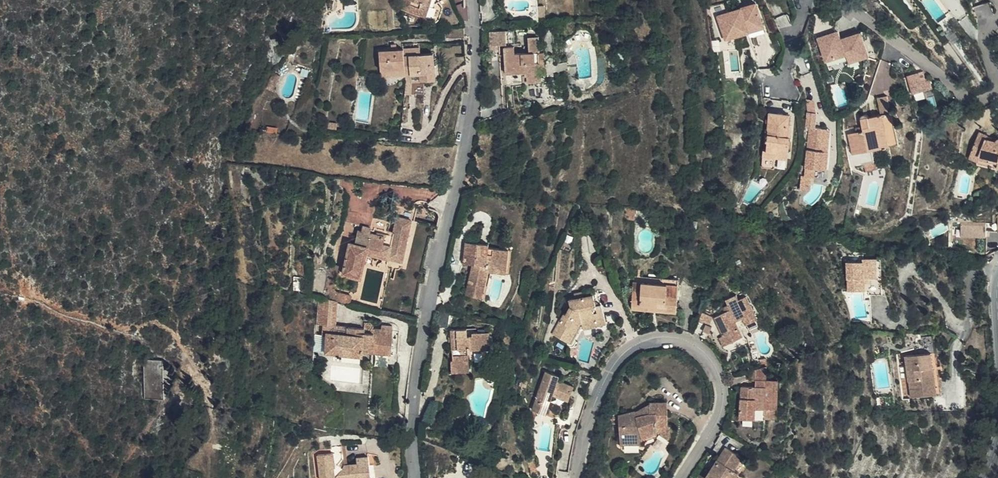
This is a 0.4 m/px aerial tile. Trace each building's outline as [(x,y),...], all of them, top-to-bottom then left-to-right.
[(399,8),(404,10),(407,0),(402,0),(399,8)] [(404,10),(423,16),(425,11),(428,12),(439,16),(442,9),(441,5),(439,1),(434,3),(429,1),(429,0),(407,0),(404,10)] [(757,3),(725,12),(732,36),(749,32),(764,27),(757,3)] [(464,38),(464,27),(448,28),(449,39),(464,38)] [(764,27),(749,32),(751,39),(766,34),(764,27)] [(505,45),(504,31),(489,32),(490,46),(505,45)] [(837,31),(817,39),(826,62),(845,55),(849,63),(868,56),(860,33),(840,40),(837,31)] [(528,83),(541,82),(540,75),(545,74),(544,52),(539,52),(538,38),(529,38),(529,53),(514,54),(514,47),(504,48),(506,74),(516,74),(517,83),(523,83),(523,77),(527,77),(528,83)] [(465,55),(465,43),(449,44),(450,57),(465,55)] [(420,47),(404,48),(405,56),(421,55),(420,47)] [(392,49),(388,50),(379,50),(381,73),(394,71),(394,69),(405,68),(406,76),(421,75),(422,81),(425,81),(425,74),(435,73),(434,53),(421,55),(405,56),(404,48),(397,49),(392,49)] [(845,55),(826,62),(829,71),(849,63),(845,55)] [(394,77),(406,76),(405,68),(394,69),(394,71),(394,77)] [(921,80),(919,73),(907,76),(912,94),(933,88),(929,77),(921,80)] [(276,85),(280,78),(273,74),(268,81),(265,90),(272,93),(276,85)] [(406,76),(407,83),(422,81),(421,75),(406,76)] [(890,109),(887,97),(877,99),(880,111),(890,109)] [(890,109),(880,111),(881,115),(879,115),(880,120),(870,123),(868,117),(866,115),(863,115),(861,118),(861,121),(864,131),(853,134),(854,140),(849,141),(853,156),(890,147),(889,142),(898,140),(894,123),(891,114),(890,109)] [(816,114),(808,113),(807,128),(810,129),(807,177),(817,178),(817,169),(828,170),(830,153),(826,152),(828,130),(815,129),(816,114)] [(789,115),(779,114),(778,117),(769,116),(766,150),(763,150),(761,169),(774,169),(775,159),(776,152),(788,154),(791,126),(788,126),(789,115)] [(978,133),(967,158),(974,162),(977,156),(987,160),(986,164),(995,167),(994,170),(997,171),(997,142),(997,143),(997,144),(996,144),(991,142),(985,139),(986,137),(978,133)] [(997,174),(997,171),(994,170),(995,167),(986,164),(987,160),(977,156),(974,162),(972,167),(997,174)] [(634,221),(635,210),(626,209),(626,220),(634,221)] [(435,238),(438,225),(396,216),(393,232),(395,232),(394,236),(387,235),(377,232),(376,234),(370,233),(361,231),(357,230),(354,243),(349,242),(341,275),(358,278),(363,254),(367,255),(402,262),(401,267),(396,266),(386,312),(413,317),(420,283),(424,284),(427,271),(423,270),(430,237),(435,238)] [(962,237),(987,237),(987,221),(961,221),(962,237)] [(489,245),(465,242),(464,257),(469,258),(469,264),(472,265),(465,295),(482,299),(485,286),(483,285),(486,272),(487,266),(506,268),(508,250),(489,248),(489,245)] [(361,279),(367,255),(363,254),(358,278),(361,279)] [(847,293),(866,292),(877,292),(876,258),(864,259),(864,262),(847,262),(847,293)] [(339,267),(330,264),(325,290),(334,291),(339,267)] [(677,294),(678,280),(667,279),(667,284),(667,294),(677,294)] [(641,290),(640,306),(663,307),(663,312),(676,313),(677,294),(667,294),(667,284),(641,283),(641,290)] [(325,290),(323,299),(337,302),(350,304),(352,295),(334,291),(325,290)] [(633,290),(632,306),(640,306),(641,290),(633,290)] [(553,335),(569,344),(581,322),(583,327),(606,321),(601,305),(596,306),(593,295),(584,297),(575,299),(569,301),(570,307),(568,311),(566,315),(563,314),(553,335)] [(731,343),(732,342),(743,337),(735,322),(742,319),(746,326),(758,320),(747,296),(739,299),(736,295),(726,300),(728,305),(718,310),(720,315),(713,318),(722,336),(727,334),(731,343)] [(323,299),(318,298),(316,324),(322,325),(326,325),(336,326),(337,302),(323,299)] [(564,309),(568,311),(570,307),(569,301),(564,298),(559,307),(564,309)] [(702,312),(698,321),(707,326),(711,316),(702,312)] [(606,321),(583,327),(584,331),(607,324),(606,321)] [(336,326),(326,325),(326,337),(325,351),(325,354),(363,357),(364,352),(391,354),(393,330),(374,328),(364,328),(336,326)] [(456,330),(451,330),(452,360),(451,361),(451,373),(469,372),(468,348),(490,347),(489,332),(472,333),(472,336),(467,336),(467,329),(462,329),(456,330)] [(723,347),(731,343),(727,334),(722,336),(718,338),(723,347)] [(326,337),(321,337),(315,336),(314,350),(325,351),(326,337)] [(941,395),(938,372),(936,353),(905,357),(911,398),(941,395)] [(169,402),(169,362),(150,362),(151,402),(169,402)] [(767,365),(750,370),(750,380),(756,381),(755,386),(743,386),(742,418),(757,419),(757,409),(765,409),(764,419),(776,420),(778,380),(767,379),(767,365)] [(537,412),(546,415),(553,396),(562,399),(568,384),(558,380),(553,378),(555,374),(546,371),(532,410),(537,412)] [(504,393),(508,395),(515,374),(511,373),(504,393)] [(586,394),(589,380),(578,377),(575,391),(586,394)] [(568,384),(562,399),(568,401),(574,386),(568,384)] [(636,412),(636,411),(619,416),(620,444),(643,443),(643,442),(642,439),(657,432),(657,425),(668,425),(668,402),(649,403),(649,404),(648,412),(636,416),(636,412)] [(649,404),(636,412),(636,416),(648,412),(649,404)] [(672,441),(674,437),(668,431),(672,428),(668,425),(657,425),(657,432),(658,433),(672,441)] [(642,439),(643,442),(657,436),(657,432),(642,439)] [(726,446),(719,459),(728,465),(736,452),(726,446)] [(739,472),(735,469),(743,457),(736,452),(728,465),(719,459),(706,477),(735,477),(739,472)] [(342,453),(318,456),(321,477),(371,477),(368,457),(356,458),(357,464),(344,465),(342,469),(338,465),(340,462),(343,459),(342,453)] [(536,466),(529,468),(531,475),(538,474),(536,466)]
